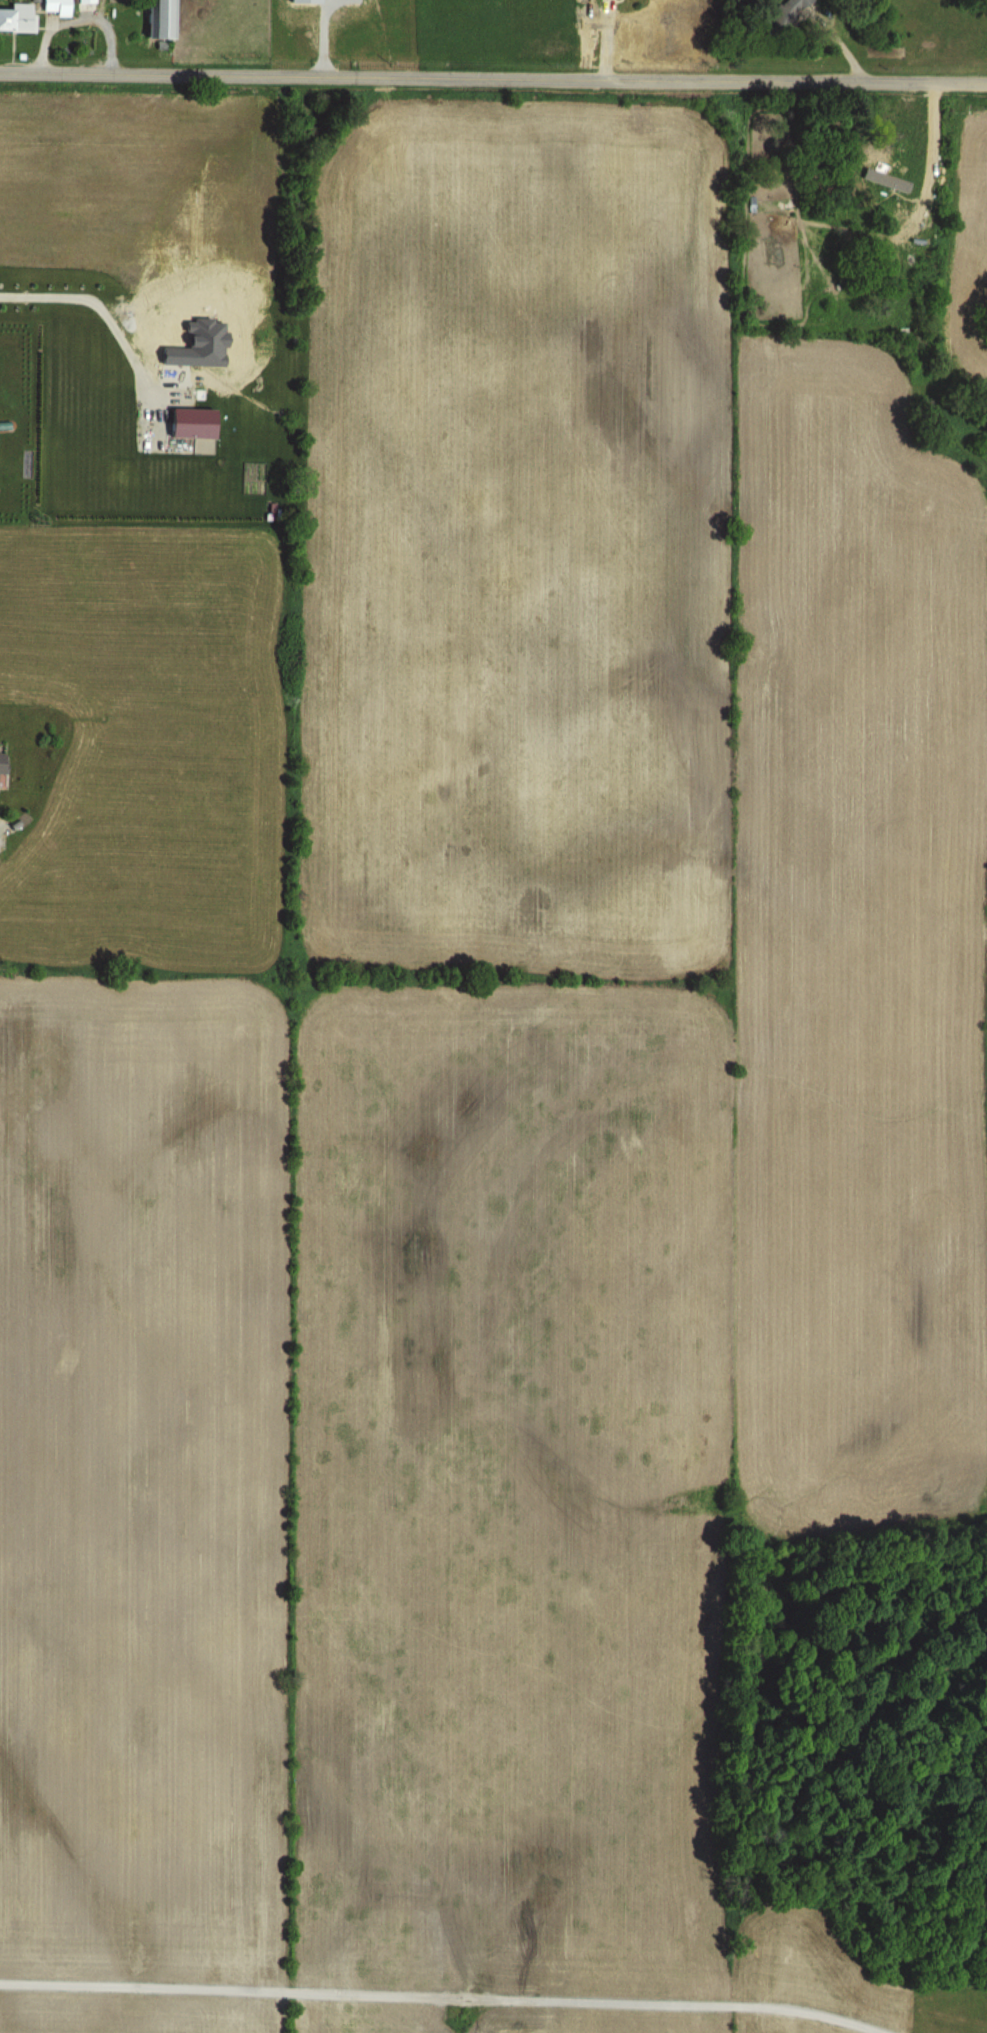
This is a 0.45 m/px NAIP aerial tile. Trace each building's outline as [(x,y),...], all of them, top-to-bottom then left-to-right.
[(67,16),(67,0),(40,0),(40,12),(53,12),(53,16),(67,16)] [(167,40),(167,0),(141,0),(141,40),(167,40)] [(766,18),(781,31),(809,0),(783,0),(766,18)] [(0,9),(0,31),(30,32),(30,3),(7,3),(7,9),(0,9)] [(864,168),(883,177),(888,166),(899,171),(905,157),(891,151),(894,144),(878,137),(864,168)]
